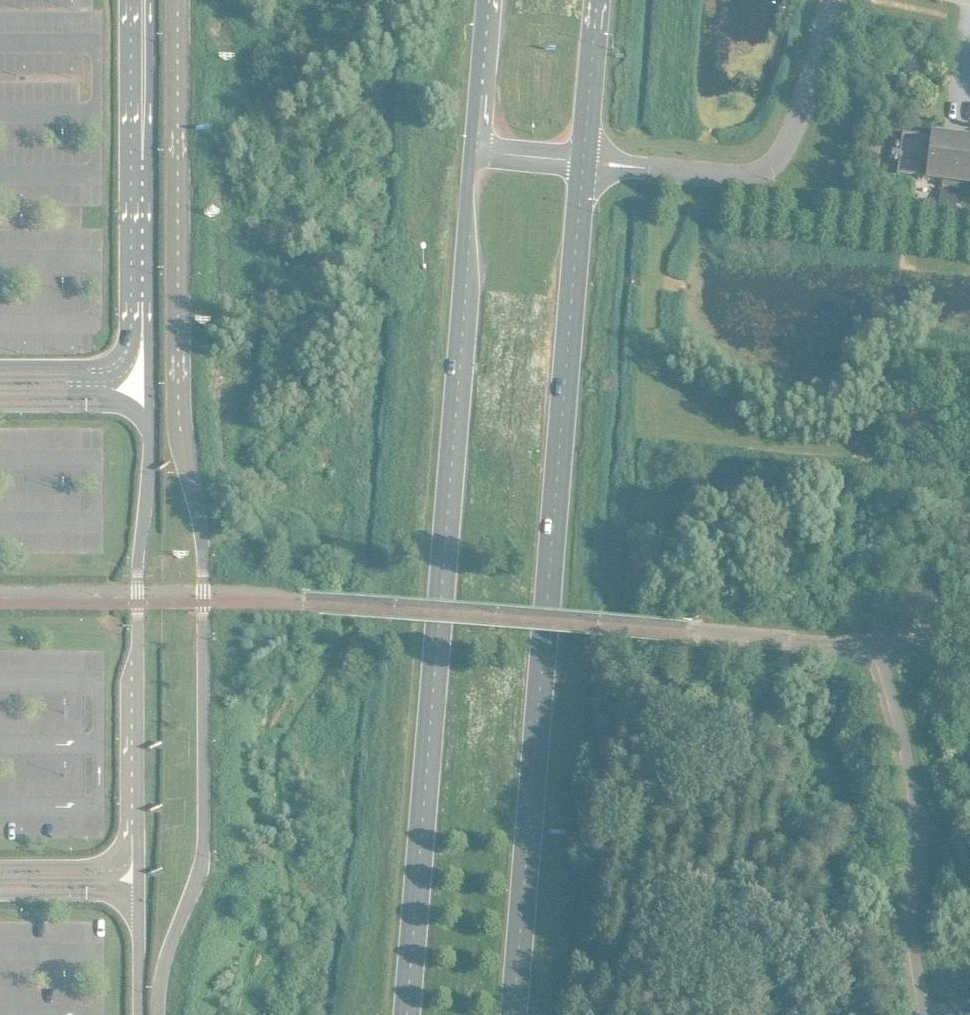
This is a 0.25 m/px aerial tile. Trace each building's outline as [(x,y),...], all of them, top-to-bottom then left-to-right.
[(969,175),(969,133),(941,130),(938,154),(932,153),(930,170),(952,173),(951,178),(967,180),(967,175),(969,175)] [(950,183),(948,199),(964,201),(966,185),(950,183)]
